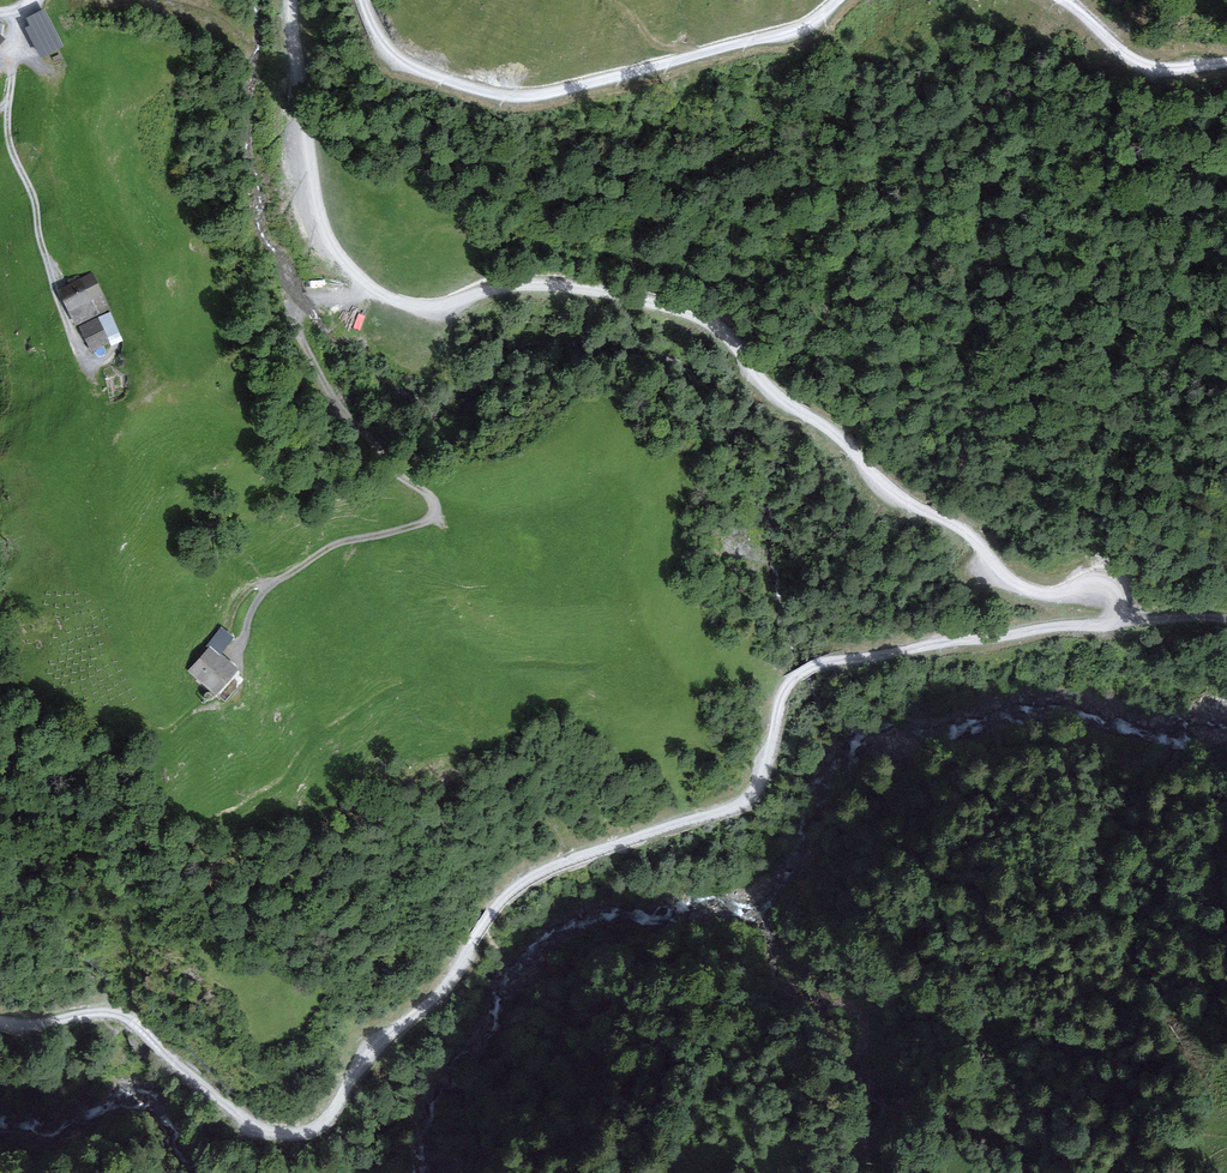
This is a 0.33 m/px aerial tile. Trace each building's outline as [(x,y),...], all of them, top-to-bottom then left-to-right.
[(57,42),(40,8),(26,15),(30,23),(24,25),(37,52),(57,42)] [(80,280),(78,276),(69,280),(71,284),(60,290),(76,322),(107,307),(91,274),(80,280)] [(81,327),(93,350),(109,342),(98,319),(81,327)] [(211,647),(191,670),(214,690),(234,668),(211,647)]
